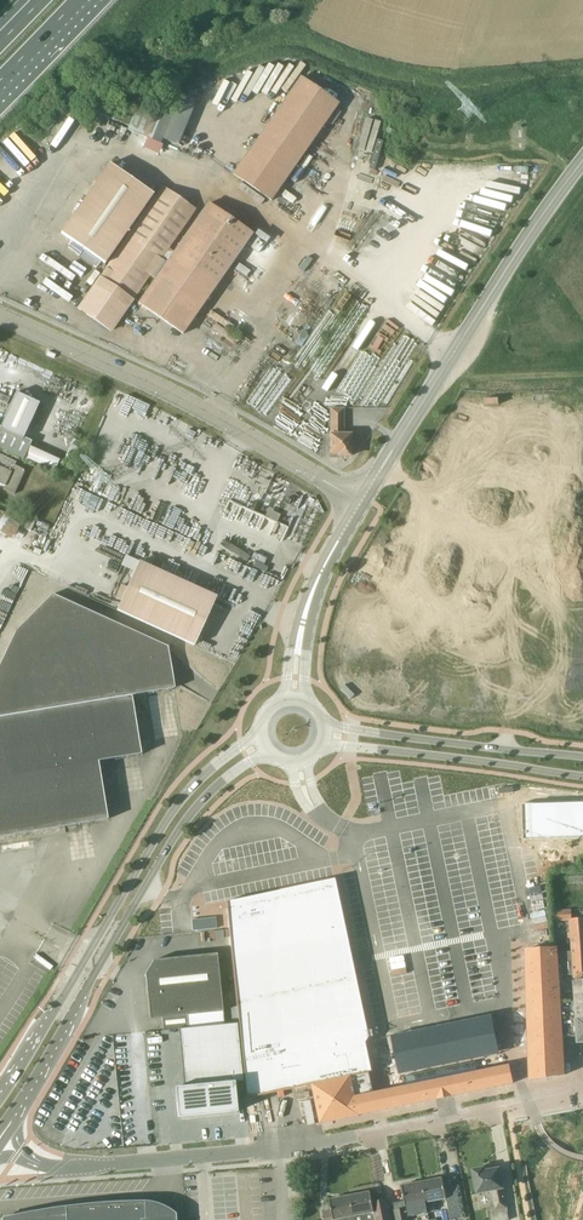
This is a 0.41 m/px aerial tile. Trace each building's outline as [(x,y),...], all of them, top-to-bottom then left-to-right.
[(339,104),(300,77),(279,108),(317,135),(339,104)] [(95,96),(90,109),(129,126),(135,111),(119,106),(95,96)] [(296,166),(317,135),(279,108),(257,139),(296,166)] [(127,130),(161,144),(171,118),(172,116),(160,113),(136,109),(135,111),(129,126),(127,130)] [(233,174),(272,201),(296,166),(257,139),(233,174)] [(84,259),(100,270),(153,194),(110,163),(61,233),(88,252),(84,259)] [(164,187),(129,236),(161,258),(196,209),(164,187)] [(167,262),(155,279),(153,282),(198,313),(253,235),(208,203),(167,262)] [(167,262),(161,258),(129,236),(102,276),(133,298),(149,275),(155,279),(167,262)] [(133,298),(102,276),(79,309),(110,331),(133,298)] [(183,334),(198,313),(153,282),(138,303),(183,334)] [(0,427),(0,448),(23,459),(32,441),(23,437),(28,426),(39,404),(16,393),(0,427)] [(344,408),(331,408),(330,408),(330,454),(339,454),(339,456),(350,456),(351,435),(344,435),(344,408)] [(5,486),(3,489),(14,494),(26,470),(15,465),(17,462),(0,454),(0,484),(5,486)] [(216,597),(139,561),(117,610),(194,645),(216,597)] [(140,750),(131,696),(174,689),(168,649),(53,596),(15,633),(0,664),(0,837),(107,819),(98,761),(141,754),(140,750)] [(526,802),(526,838),(582,838),(582,802),(526,802)] [(377,1071),(338,887),(233,908),(251,1080),(288,1072),(292,1089),(320,1083),(377,1071)] [(555,923),(570,922),(570,920),(572,920),(571,910),(554,911),(555,923)] [(192,919),(194,931),(218,929),(217,917),(192,919)] [(572,920),(570,920),(570,922),(573,952),(574,981),(582,981),(582,919),(572,920)] [(558,948),(526,950),(532,1055),(533,1079),(565,1075),(563,1036),(562,1019),(561,1000),(560,982),(558,953),(558,948)] [(573,952),(558,953),(560,982),(574,981),(573,952)] [(223,1012),(217,954),(154,960),(145,974),(150,1019),(162,1018),(163,1030),(187,1028),(186,1016),(223,1012)] [(562,1019),(577,1018),(582,1017),(582,981),(574,981),(560,982),(561,1000),(562,1019)] [(562,1019),(563,1036),(578,1036),(578,1042),(582,1042),(582,1017),(577,1018),(562,1019)] [(492,1021),(393,1041),(400,1076),(499,1056),(492,1021)] [(236,1023),(179,1029),(185,1086),(174,1087),(178,1117),(234,1111),(231,1082),(242,1081),(236,1023)] [(367,1113),(512,1084),(509,1067),(479,1073),(476,1062),(403,1077),(406,1087),(364,1096),(367,1113)] [(367,1113),(364,1096),(382,1091),(377,1071),(320,1083),(328,1122),(367,1113)] [(477,1194),(492,1191),(495,1206),(489,1207),(492,1219),(509,1219),(503,1189),(504,1189),(500,1168),(491,1170),(490,1166),(484,1167),(473,1170),(477,1194)] [(443,1178),(422,1182),(426,1202),(447,1198),(445,1188),(443,1178)] [(406,1206),(426,1202),(422,1182),(402,1186),(406,1206)] [(445,1188),(447,1198),(451,1219),(464,1217),(458,1186),(445,1188)] [(354,1216),(375,1212),(376,1219),(391,1219),(387,1199),(373,1202),(371,1192),(350,1196),(354,1216)] [(354,1216),(350,1196),(329,1200),(331,1209),(322,1211),(324,1219),(355,1219),(354,1216)] [(3,1219),(177,1219),(177,1217),(146,1219),(145,1202),(66,1208),(66,1214),(3,1219)] [(406,1209),(394,1211),(395,1219),(408,1219),(406,1209)]
